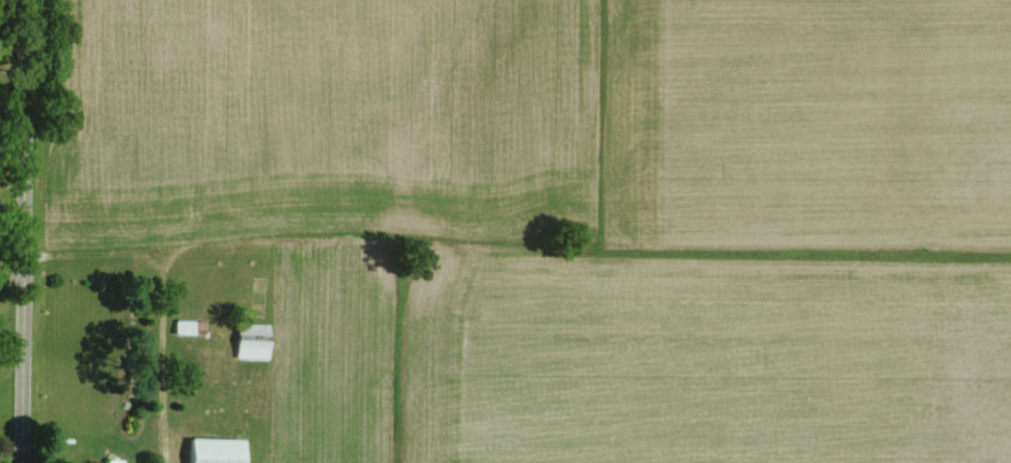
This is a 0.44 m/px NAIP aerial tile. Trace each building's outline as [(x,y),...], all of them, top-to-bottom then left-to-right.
[(195,321),(176,320),(176,333),(194,333),(195,321)] [(269,358),(270,340),(238,338),(237,357),(269,358)] [(194,438),(194,462),(248,462),(248,438),(194,438)]
